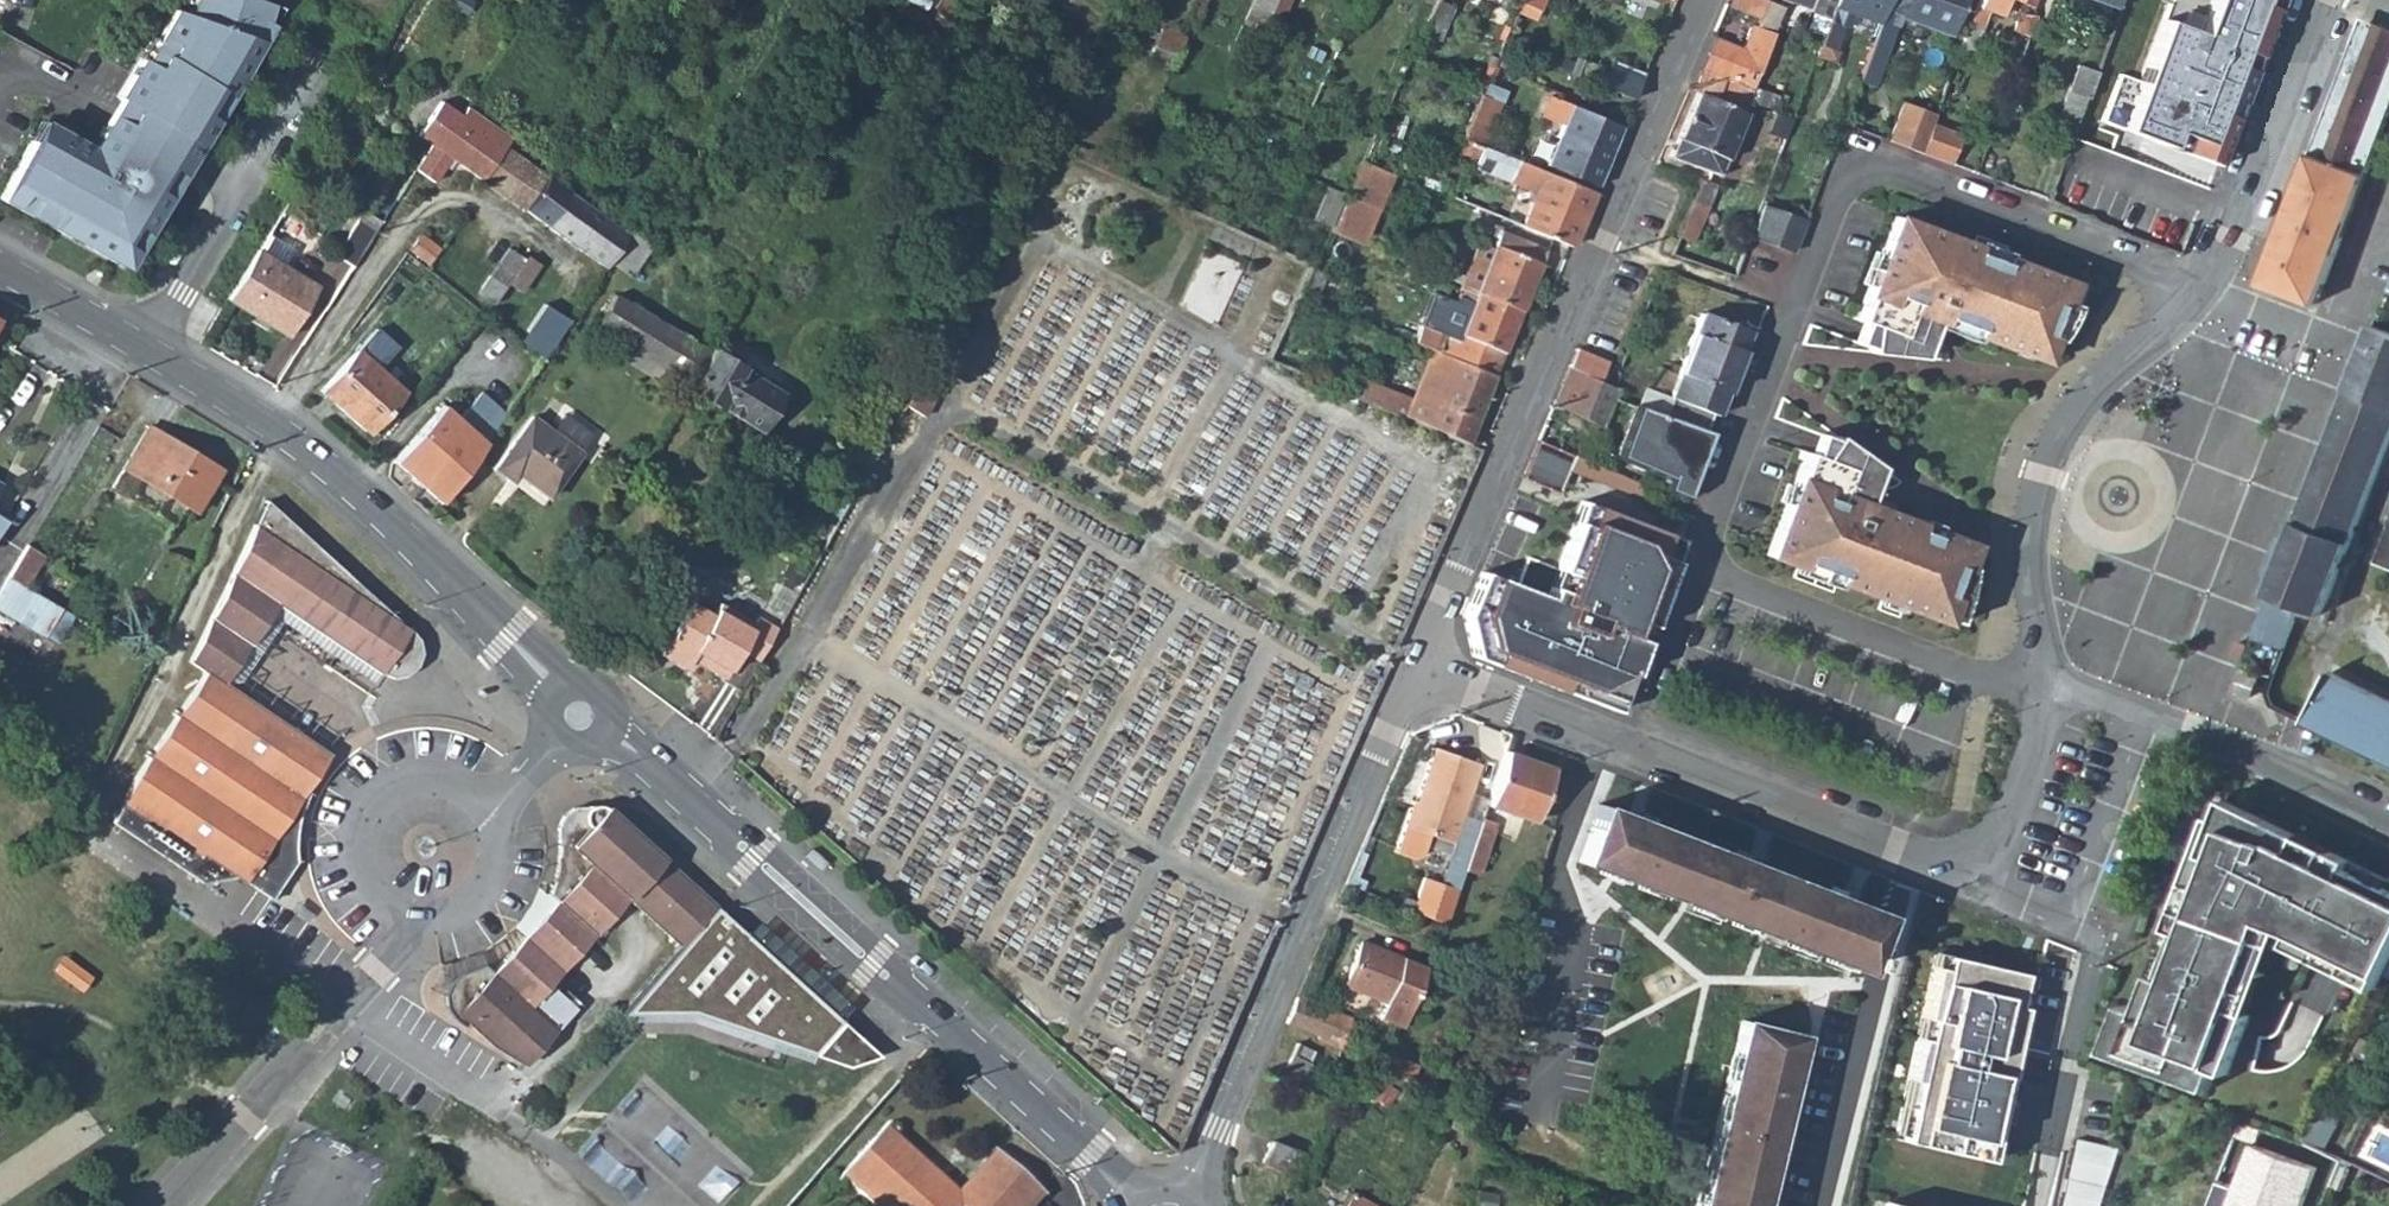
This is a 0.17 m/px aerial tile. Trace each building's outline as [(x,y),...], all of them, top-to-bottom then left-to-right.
[(120,265),(129,249),(136,253),(169,193),(180,175),(198,143),(279,9),(254,0),(188,0),(183,12),(171,5),(146,50),(142,48),(115,95),(119,96),(98,134),(103,136),(96,149),(48,122),(37,142),(30,139),(0,192),(0,197),(61,231),(120,265)] [(1268,15),(1275,0),(1253,0),(1250,6),(1268,15)] [(1268,15),(1278,20),(1287,0),(1275,0),(1268,15)] [(1419,32),(1436,40),(1442,28),(1452,6),(1445,3),(1446,0),(1433,0),(1419,32)] [(1506,30),(1526,38),(1543,0),(1518,0),(1513,13),(1506,30)] [(1742,112),(1764,50),(1780,6),(1766,0),(1763,0),(1753,25),(1751,24),(1742,47),(1713,36),(1690,90),(1697,93),(1742,112)] [(1806,13),(1827,21),(1832,6),(1834,0),(1811,0),(1806,13)] [(1832,6),(1843,10),(1877,23),(1879,19),(1882,10),(1886,0),(1834,0),(1832,6)] [(1882,10),(1899,16),(1946,33),(1959,0),(1886,0),(1882,10)] [(1968,22),(1980,26),(1986,11),(1996,14),(2002,0),(1977,0),(1968,22)] [(2041,17),(2053,22),(2062,0),(2047,0),(2041,17)] [(2120,9),(2123,0),(2095,0),(2120,9)] [(2199,29),(2166,16),(2141,80),(2123,125),(2168,142),(2173,128),(2191,134),(2185,148),(2219,159),(2278,0),(2211,0),(2199,29)] [(1832,6),(1827,21),(1838,25),(1843,10),(1832,6)] [(1475,41),(1498,51),(1499,45),(1506,30),(1513,13),(1500,7),(1496,17),(1485,18),(1475,41)] [(1882,10),(1879,19),(1895,26),(1899,16),(1882,10)] [(952,13),(940,35),(947,41),(960,18),(952,13)] [(2011,30),(2026,36),(2034,14),(2017,14),(2011,30)] [(1877,23),(1866,54),(1882,59),(1895,26),(1879,19),(1877,23)] [(1827,21),(1814,55),(1829,60),(1841,26),(1838,25),(1827,21)] [(1968,22),(1958,52),(1969,55),(1980,26),(1968,22)] [(2382,126),(2388,108),(2388,29),(2374,24),(2374,25),(2369,23),(2356,29),(2327,106),(2382,126)] [(1148,60),(1170,69),(1184,36),(1161,28),(1148,60)] [(1558,46),(1550,66),(1577,77),(1581,66),(1563,59),(1567,50),(1558,46)] [(1866,54),(1856,81),(1872,87),(1882,59),(1866,54)] [(1643,73),(1610,60),(1599,86),(1632,99),(1643,73)] [(2048,137),(2072,145),(2099,72),(2076,64),(2048,137)] [(1481,88),(1459,139),(1461,140),(1480,147),(1482,148),(1502,97),(1481,88)] [(1697,93),(1672,154),(1718,173),(1743,112),(1742,112),(1697,93)] [(1542,116),(1561,125),(1569,105),(1550,98),(1542,116)] [(468,104),(461,113),(442,99),(418,132),(433,142),(416,166),(434,177),(447,157),(482,181),(505,145),(512,134),(468,104)] [(1901,101),(1886,140),(1919,153),(1923,142),(1930,123),(1934,114),(1901,101)] [(1561,125),(1544,165),(1595,185),(1620,127),(1569,105),(1561,125)] [(1773,106),(1767,122),(1787,130),(1793,115),(1773,106)] [(2316,157),(2364,174),(2382,126),(2327,106),(2309,154),(2316,157)] [(48,122),(42,119),(30,139),(37,142),(48,122)] [(1930,123),(1923,142),(1953,153),(1959,134),(1930,123)] [(1480,147),(1461,140),(1455,156),(1474,164),(1480,147)] [(1923,142),(1919,153),(1949,164),(1953,153),(1923,142)] [(505,145),(482,181),(486,184),(545,224),(568,192),(547,176),(505,145)] [(1482,148),(1480,147),(1474,164),(1473,166),(1517,184),(1516,187),(1532,193),(1519,226),(1569,246),(1592,192),(1482,148)] [(2316,157),(2309,154),(2304,168),(2316,157)] [(2316,157),(2304,168),(2261,281),(2273,285),(2271,290),(2315,306),(2364,174),(2316,157)] [(1359,161),(1350,181),(1362,185),(1365,187),(1373,166),(1359,161)] [(1345,192),(1327,230),(1341,235),(1362,185),(1350,181),(1345,192)] [(1700,182),(1692,201),(1704,206),(1712,187),(1700,182)] [(335,253),(352,264),(375,228),(393,201),(378,192),(366,212),(362,210),(335,253)] [(568,192),(545,224),(605,265),(608,260),(613,251),(625,233),(568,192)] [(1678,238),(1689,243),(1704,206),(1692,201),(1678,238)] [(1805,221),(1761,205),(1748,238),(1794,254),(1805,221)] [(1478,210),(1473,223),(1492,229),(1496,219),(1478,210)] [(1853,320),(1857,321),(1852,336),(1850,341),(1863,347),(1876,353),(1917,358),(1929,325),(1933,315),(1971,330),(1969,334),(2030,358),(2038,338),(2048,342),(2049,341),(2050,341),(2050,340),(2051,338),(2052,338),(2052,337),(2054,334),(2055,334),(2055,333),(2055,332),(2056,331),(2057,331),(2057,329),(2058,329),(2060,325),(2061,325),(2061,323),(2062,323),(2063,320),(2064,320),(2064,318),(2065,317),(2065,316),(2066,314),(2067,314),(2068,311),(2069,308),(2059,304),(2067,284),(1999,258),(1997,263),(1969,252),(1971,247),(1892,217),(1877,256),(1882,258),(1871,286),(1866,283),(1855,314),(1853,320)] [(625,233),(613,251),(635,266),(650,244),(628,229),(625,233)] [(1477,241),(1460,283),(1520,308),(1544,250),(1498,232),(1492,247),(1477,241)] [(266,233),(256,249),(284,265),(294,249),(266,233)] [(437,248),(418,234),(408,248),(426,262),(437,248)] [(1971,247),(1969,252),(1997,263),(1999,258),(2001,252),(1973,242),(1971,247)] [(501,275),(507,279),(511,274),(522,258),(508,248),(497,263),(505,269),(501,275)] [(136,253),(129,249),(120,265),(127,269),(136,253)] [(256,249),(226,298),(289,334),(317,285),(284,265),(256,249)] [(613,251),(608,260),(630,275),(635,266),(613,251)] [(1866,283),(1871,286),(1882,258),(1877,256),(1872,254),(1861,281),(1866,283)] [(522,258),(511,274),(516,278),(523,283),(534,267),(522,258)] [(1310,266),(1297,294),(1311,299),(1313,300),(1322,280),(1318,277),(1319,271),(1310,266)] [(511,274),(507,279),(513,283),(516,278),(511,274)] [(2261,281),(2259,285),(2271,290),(2273,285),(2261,281)] [(1419,325),(1412,342),(1430,349),(1490,373),(1498,357),(1500,350),(1502,350),(1520,308),(1460,283),(1440,333),(1419,325)] [(2077,288),(2067,284),(2059,304),(2069,308),(2077,288)] [(594,326),(611,336),(663,368),(671,372),(690,340),(613,294),(594,326)] [(540,304),(524,328),(541,339),(557,314),(540,304)] [(1616,388),(1612,398),(1634,405),(1702,430),(1709,412),(1716,415),(1748,331),(1699,312),(1667,395),(1654,391),(1658,380),(1625,368),(1616,388)] [(1971,330),(1933,315),(1929,325),(1933,327),(1956,336),(1967,340),(1969,334),(1971,330)] [(2253,636),(2256,637),(2285,649),(2302,607),(2322,614),(2388,441),(2388,334),(2372,327),(2348,391),(2253,636)] [(663,368),(611,336),(605,348),(654,379),(663,368)] [(2030,358),(2041,363),(2048,342),(2038,338),(2030,358)] [(690,340),(671,372),(692,385),(712,352),(711,351),(710,353),(690,340)] [(1365,376),(1357,396),(1465,442),(1493,374),(1490,373),(1430,349),(1425,358),(1410,396),(1385,386),(1389,375),(1369,367),(1365,376)] [(1575,349),(1568,367),(1598,380),(1606,361),(1575,349)] [(356,350),(320,390),(364,431),(401,391),(356,350)] [(692,385),(690,389),(757,428),(778,392),(712,352),(692,385)] [(1568,367),(1552,403),(1569,411),(1601,425),(1612,398),(1616,388),(1598,380),(1568,367)] [(924,369),(904,404),(915,411),(916,413),(923,416),(942,380),(924,369)] [(1345,380),(1341,389),(1357,396),(1365,376),(1357,373),(1353,383),(1345,380)] [(393,459),(439,500),(488,438),(505,413),(481,393),(457,419),(441,405),(393,459)] [(1702,430),(1634,405),(1616,455),(1668,475),(1663,487),(1682,494),(1706,431),(1702,430)] [(818,408),(814,414),(820,417),(819,419),(833,426),(838,418),(826,411),(826,412),(818,408)] [(530,416),(492,468),(511,482),(515,475),(546,497),(578,453),(577,452),(590,433),(563,413),(551,430),(530,416)] [(177,451),(181,445),(148,425),(123,466),(197,510),(221,469),(198,455),(194,461),(177,451)] [(1816,431),(1807,454),(1802,452),(1788,488),(1793,490),(1788,503),(1778,499),(1784,504),(1763,555),(1795,567),(1796,562),(1832,575),(1829,580),(1879,599),(1881,594),(1898,600),(1896,606),(1938,621),(1939,618),(1950,622),(1954,613),(1955,612),(1957,606),(1957,603),(1961,592),(1962,586),(1963,582),(1963,578),(1964,578),(1964,574),(1964,573),(1965,567),(1965,565),(1955,561),(1963,541),(1928,528),(1926,533),(1913,528),(1915,523),(1885,512),(1883,517),(1865,510),(1867,505),(1856,501),(1867,471),(1872,473),(1875,465),(1842,440),(1816,431)] [(1642,483),(1538,441),(1523,477),(1560,492),(1570,468),(1637,496),(1642,483)] [(198,455),(181,445),(177,451),(194,461),(198,455)] [(1872,473),(1867,471),(1856,501),(1867,505),(1872,492),(1878,475),(1872,473)] [(1788,488),(1782,486),(1778,499),(1788,503),(1793,490),(1788,488)] [(264,501),(231,571),(192,664),(203,672),(225,687),(279,608),(367,664),(380,673),(395,675),(403,675),(415,665),(416,652),(414,642),(407,629),(388,617),(388,614),(312,546),(264,501)] [(1867,505),(1865,510),(1883,517),(1885,512),(1867,505)] [(1480,572),(1459,613),(1470,656),(1621,713),(1627,701),(1638,672),(1650,639),(1635,633),(1642,618),(1655,625),(1683,544),(1583,506),(1560,569),(1549,599),(1516,587),(1507,584),(1480,572)] [(1915,523),(1913,528),(1926,533),(1928,528),(1930,522),(1917,518),(1915,523)] [(1963,541),(1955,561),(1965,565),(1973,545),(1963,541)] [(25,545),(7,576),(25,586),(43,555),(25,545)] [(1829,580),(1832,575),(1796,562),(1795,567),(1793,572),(1828,586),(1829,580)] [(7,576),(0,588),(0,611),(43,636),(61,607),(25,586),(7,576)] [(1879,599),(1877,604),(1894,611),(1896,606),(1898,600),(1881,594),(1879,599)] [(739,650),(757,659),(759,661),(776,626),(757,615),(753,622),(720,603),(713,614),(689,600),(659,653),(684,668),(690,658),(723,677),(739,650)] [(225,687),(203,672),(133,774),(111,821),(200,882),(238,877),(257,889),(270,898),(294,864),(293,845),(294,833),(297,812),(304,793),(313,778),(328,753),(225,687)] [(2331,673),(2310,717),(2308,721),(2328,731),(2360,746),(2388,761),(2388,701),(2331,673)] [(1423,835),(1449,844),(1476,765),(1431,749),(1410,809),(1406,808),(1391,854),(1407,860),(1416,856),(1423,835)] [(1503,750),(1483,804),(1530,820),(1549,766),(1503,750)] [(1598,805),(1575,862),(1860,972),(1882,915),(1877,913),(1858,906),(1839,899),(1761,868),(1744,861),(1640,821),(1627,816),(1602,807),(1598,805)] [(2235,805),(2229,821),(2213,816),(2171,928),(2180,932),(2164,977),(2154,974),(2141,1010),(2124,1004),(2107,1051),(2212,1090),(2219,1070),(2230,1074),(2234,1063),(2279,941),(2289,945),(2315,958),(2346,973),(2378,988),(2388,965),(2388,877),(2365,865),(2318,843),(2284,827),(2255,814),(2235,805)] [(680,945),(714,906),(624,826),(604,807),(598,812),(584,808),(568,809),(557,816),(550,829),(552,844),(552,860),(545,892),(554,900),(489,971),(481,963),(457,970),(445,979),(439,992),(440,1006),(451,1020),(460,1025),(464,1022),(492,1048),(520,1067),(574,1008),(548,984),(606,919),(596,910),(616,887),(626,897),(673,938),(680,945)] [(1478,819),(1461,870),(1476,875),(1494,825),(1478,819)] [(826,861),(810,847),(803,855),(819,869),(826,861)] [(1419,877),(1407,911),(1442,925),(1451,898),(1448,898),(1452,889),(1419,877)] [(596,910),(606,919),(626,897),(616,887),(596,910)] [(877,1054),(714,906),(680,945),(620,1012),(690,1012),(817,1056),(847,1066),(877,1054)] [(1360,943),(1343,986),(1386,1003),(1379,1019),(1401,1028),(1424,968),(1360,943)] [(1935,957),(1896,1142),(1987,1161),(1991,1139),(2029,977),(1935,957)] [(1295,997),(1283,1024),(1314,1036),(1324,1009),(1295,997)] [(1324,1009),(1314,1036),(1320,1038),(1338,1045),(1349,1018),(1324,1009)] [(1693,1205),(1756,1205),(1799,1036),(1740,1022),(1713,1130),(1693,1205)] [(1298,1041),(1281,1074),(1299,1083),(1316,1050),(1298,1041)] [(1382,1052),(1376,1069),(1409,1083),(1416,1066),(1382,1052)] [(1377,1082),(1368,1096),(1384,1106),(1393,1092),(1377,1082)] [(2323,1101),(2306,1137),(2320,1144),(2337,1108),(2323,1101)] [(2239,1119),(2232,1137),(2257,1145),(2260,1140),(2264,1129),(2239,1119)] [(2374,1122),(2360,1153),(2388,1167),(2388,1129),(2374,1122)] [(838,1175),(863,1198),(873,1205),(1026,1205),(1039,1191),(997,1154),(959,1195),(918,1159),(881,1127),(838,1175)] [(2264,1129),(2260,1140),(2281,1147),(2286,1137),(2264,1129)] [(2113,1144),(2077,1135),(2059,1205),(2098,1205),(2113,1144)] [(1271,1140),(1261,1162),(1290,1174),(1300,1153),(1271,1140)] [(1350,1194),(1343,1205),(1371,1205),(1350,1194)]
